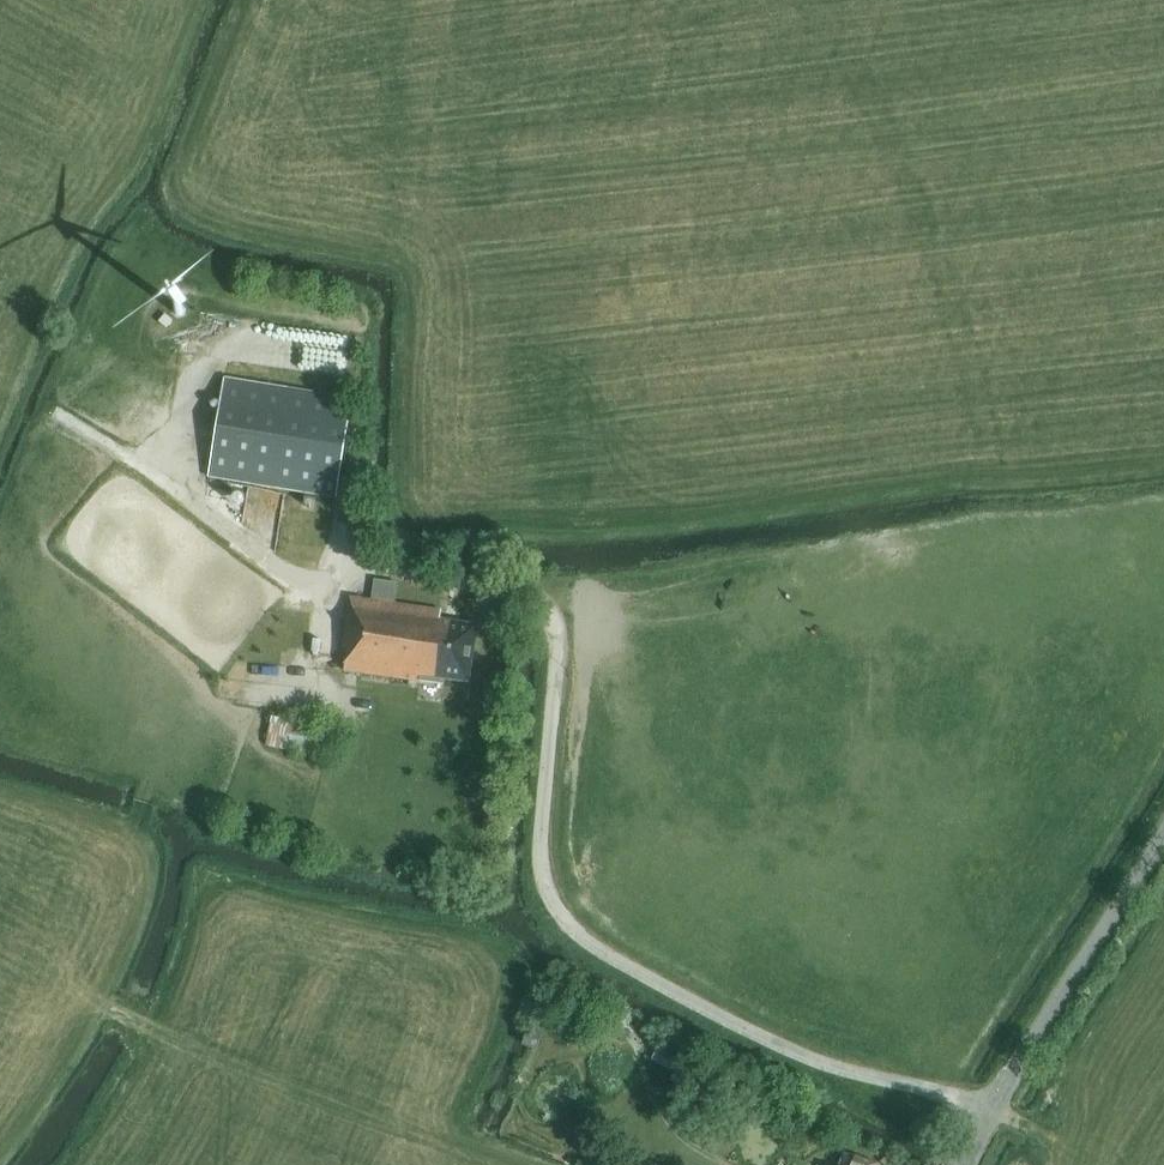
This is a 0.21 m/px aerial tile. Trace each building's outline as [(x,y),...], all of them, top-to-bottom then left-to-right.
[(336,497),(352,399),(226,378),(210,477),(336,497)] [(348,649),(345,670),(445,684),(446,679),(470,682),(478,624),(441,619),(442,610),(395,603),(398,583),(376,580),(373,600),(351,597),(343,649),(348,649)] [(340,729),(272,715),(266,742),(334,757),(340,729)] [(541,1034),(527,1029),(521,1044),(536,1049),(541,1034)] [(677,1057),(658,1046),(651,1057),(671,1068),(677,1057)] [(877,1164),(855,1156),(851,1164),(877,1164)]
